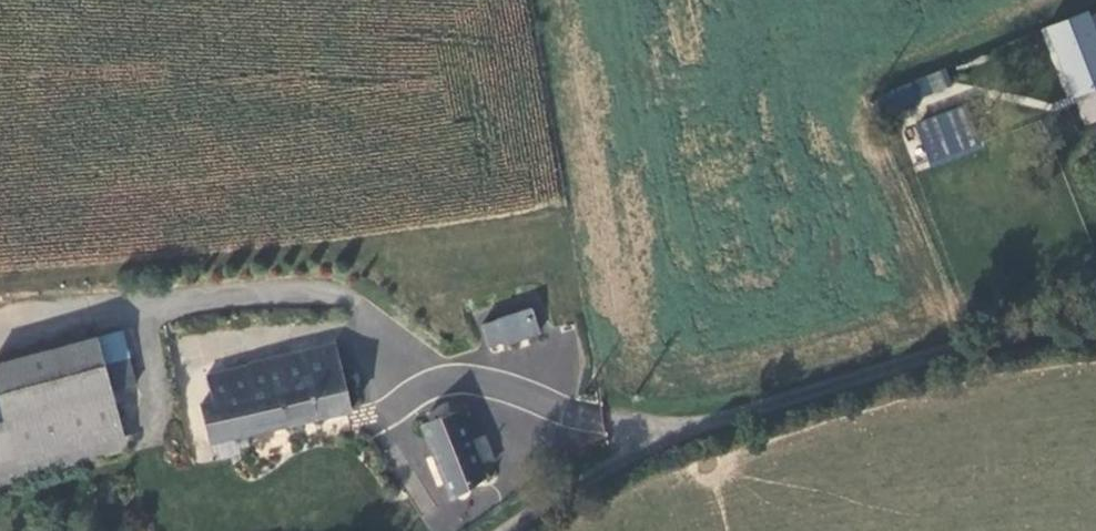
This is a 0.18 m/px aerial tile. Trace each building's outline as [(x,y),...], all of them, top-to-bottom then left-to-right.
[(1091,16),(1055,31),(1076,90),(1095,84),(1095,33),(1091,16)] [(918,93),(947,88),(945,72),(916,77),(918,93)] [(1076,104),(1085,124),(1095,119),(1095,96),(1076,104)] [(968,107),(915,119),(925,164),(978,152),(968,107)] [(543,339),(533,309),(483,326),(490,353),(543,339)] [(110,392),(104,366),(97,337),(0,363),(0,406),(4,419),(0,420),(0,472),(123,440),(110,392)] [(346,408),(333,342),(240,363),(240,365),(244,392),(207,399),(194,402),(202,442),(346,408)] [(125,360),(104,366),(110,392),(132,386),(125,360)] [(201,374),(207,399),(244,392),(240,365),(201,374)] [(425,416),(443,490),(482,474),(464,404),(425,416)]
